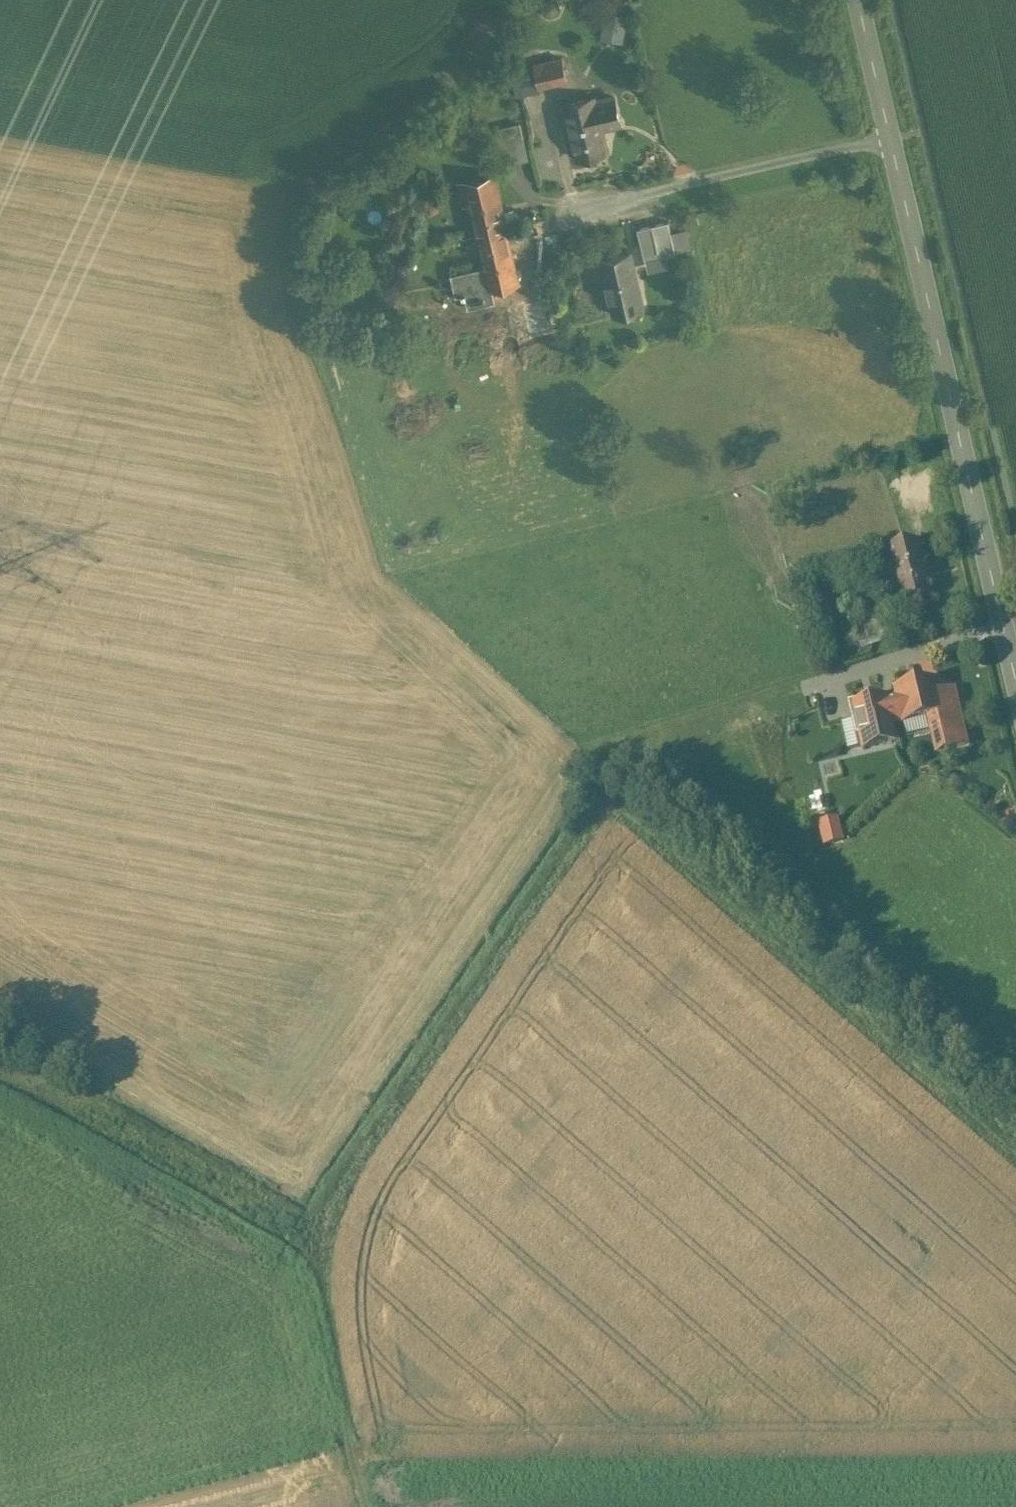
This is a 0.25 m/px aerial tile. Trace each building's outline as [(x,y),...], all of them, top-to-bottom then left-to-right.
[(604,10),(601,38),(624,40),(627,12),(604,10)] [(560,56),(533,64),(539,86),(567,78),(560,56)] [(614,96),(594,101),(600,127),(620,123),(614,96)] [(606,152),(600,127),(594,101),(593,97),(557,105),(562,126),(569,124),(576,158),(606,152)] [(469,204),(477,235),(507,228),(495,176),(457,185),(462,205),(469,204)] [(668,222),(636,229),(643,260),(675,253),(668,222)] [(484,266),(478,267),(483,289),(491,288),(519,281),(507,228),(477,235),(484,266)] [(630,254),(594,262),(598,283),(605,282),(612,314),(641,307),(630,254)] [(494,302),(491,288),(483,289),(478,267),(449,274),(454,296),(463,293),(467,308),(494,302)] [(550,297),(521,305),(528,340),(558,333),(550,297)] [(930,594),(917,543),(880,551),(885,573),(893,569),(900,603),(930,594)] [(883,687),(908,679),(904,666),(864,678),(871,699),(885,695),(883,687)] [(938,695),(934,680),(894,690),(901,724),(929,717),(936,751),(964,743),(953,690),(938,695)]
